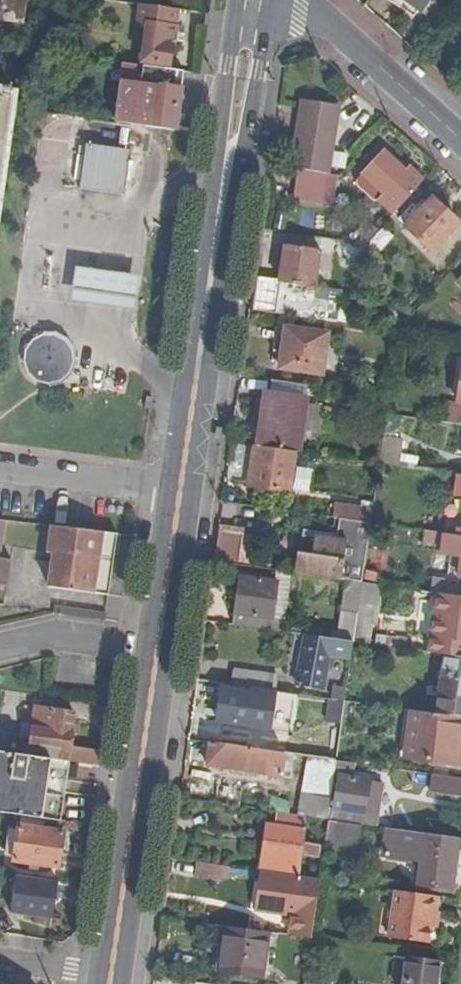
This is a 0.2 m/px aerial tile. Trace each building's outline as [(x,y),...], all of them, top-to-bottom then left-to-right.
[(419,8),(425,0),(407,0),(419,8)] [(0,28),(0,31),(23,35),(28,5),(4,2),(0,28)] [(149,22),(143,60),(169,64),(175,26),(149,22)] [(123,63),(114,121),(174,129),(183,71),(123,63)] [(299,97),(290,167),(292,167),(324,172),(330,173),(339,103),(299,97)] [(10,106),(11,100),(0,98),(0,207),(14,106),(10,106)] [(84,142),(78,187),(124,193),(130,148),(84,142)] [(379,199),(394,213),(424,179),(413,170),(409,174),(381,149),(360,172),(383,194),(379,199)] [(324,172),(292,167),(290,184),(322,187),(324,172)] [(404,226),(430,251),(458,222),(431,197),(404,226)] [(381,212),(355,242),(367,243),(389,219),(381,212)] [(285,244),(284,256),(295,258),(297,246),(285,244)] [(323,250),(297,246),(295,258),(284,256),(280,281),(260,279),(259,280),(318,287),(323,250)] [(74,267),(68,305),(134,313),(139,275),(74,267)] [(318,287),(259,280),(255,311),(338,322),(342,290),(318,287)] [(273,351),(283,352),(286,328),(276,327),(273,351)] [(328,334),(286,328),(283,352),(281,368),(323,373),(328,334)] [(32,339),(24,348),(23,360),(27,374),(38,382),(49,383),(59,381),(69,372),(74,361),(72,351),(65,339),(54,333),(41,333),(32,339)] [(449,423),(460,424),(460,375),(457,403),(452,402),(449,423)] [(267,395),(260,445),(298,451),(306,401),(267,395)] [(398,416),(386,414),(379,464),(391,465),(399,466),(403,438),(395,437),(398,416)] [(296,452),(255,447),(250,485),(290,491),(296,452)] [(379,464),(374,494),(386,495),(391,465),(379,464)] [(362,583),(370,524),(332,518),(329,537),(328,537),(317,536),(317,537),(304,536),(302,552),(299,574),(362,583)] [(54,551),(50,586),(109,594),(118,534),(52,526),(49,551),(54,551)] [(218,530),(214,559),(237,562),(241,533),(218,530)] [(421,531),(419,539),(460,546),(460,537),(457,536),(421,531)] [(240,577),(233,624),(281,631),(283,619),(272,618),(278,582),(240,577)] [(433,578),(431,592),(437,593),(456,596),(458,581),(433,578)] [(354,642),(368,643),(373,603),(381,604),(383,586),(362,583),(357,616),(354,642)] [(460,657),(460,597),(456,596),(437,593),(429,652),(447,655),(460,657)] [(55,612),(68,614),(76,615),(77,607),(56,604),(55,612)] [(76,615),(87,616),(88,609),(77,607),(76,615)] [(87,616),(105,619),(106,611),(88,609),(87,616)] [(354,642),(357,616),(343,614),(339,639),(354,642)] [(281,637),(275,681),(301,685),(307,641),(281,637)] [(447,655),(438,714),(460,717),(460,657),(447,655)] [(224,680),(264,686),(267,668),(227,662),(224,680)] [(251,686),(244,685),(243,689),(224,686),(219,719),(240,723),(244,698),(249,699),(251,686)] [(10,738),(8,752),(69,761),(98,765),(100,751),(73,747),(75,733),(73,733),(75,712),(37,707),(33,741),(10,738)] [(418,711),(411,758),(459,764),(460,746),(460,717),(438,714),(418,711)] [(245,733),(243,746),(263,749),(264,736),(245,733)] [(264,736),(263,749),(285,752),(287,739),(264,736)] [(281,775),(285,752),(263,749),(243,746),(212,741),(209,763),(281,775)] [(60,821),(69,761),(8,752),(0,751),(0,812),(60,821)] [(430,773),(428,790),(460,795),(460,787),(460,777),(430,773)] [(369,781),(335,776),(332,797),(329,820),(362,824),(369,781)] [(312,795),(309,817),(329,820),(332,797),(312,795)] [(278,815),(277,826),(306,830),(307,820),(278,815)] [(358,847),(362,824),(329,820),(325,842),(358,847)] [(19,825),(14,860),(60,867),(65,832),(19,825)] [(306,830),(277,826),(269,825),(267,842),(269,842),(267,859),(261,858),(260,870),(299,876),(302,852),(306,852),(306,855),(319,857),(321,842),(304,839),(306,830)] [(451,889),(459,838),(390,828),(386,855),(422,860),(419,884),(451,889)] [(0,872),(0,901),(13,903),(17,874),(0,872)] [(442,896),(398,890),(391,939),(432,945),(436,915),(439,916),(442,896)] [(272,933),(226,926),(220,973),(265,979),(272,933)] [(394,969),(407,971),(405,981),(405,983),(437,983),(440,962),(396,955),(394,969)] [(407,971),(394,969),(392,979),(405,981),(407,971)]
